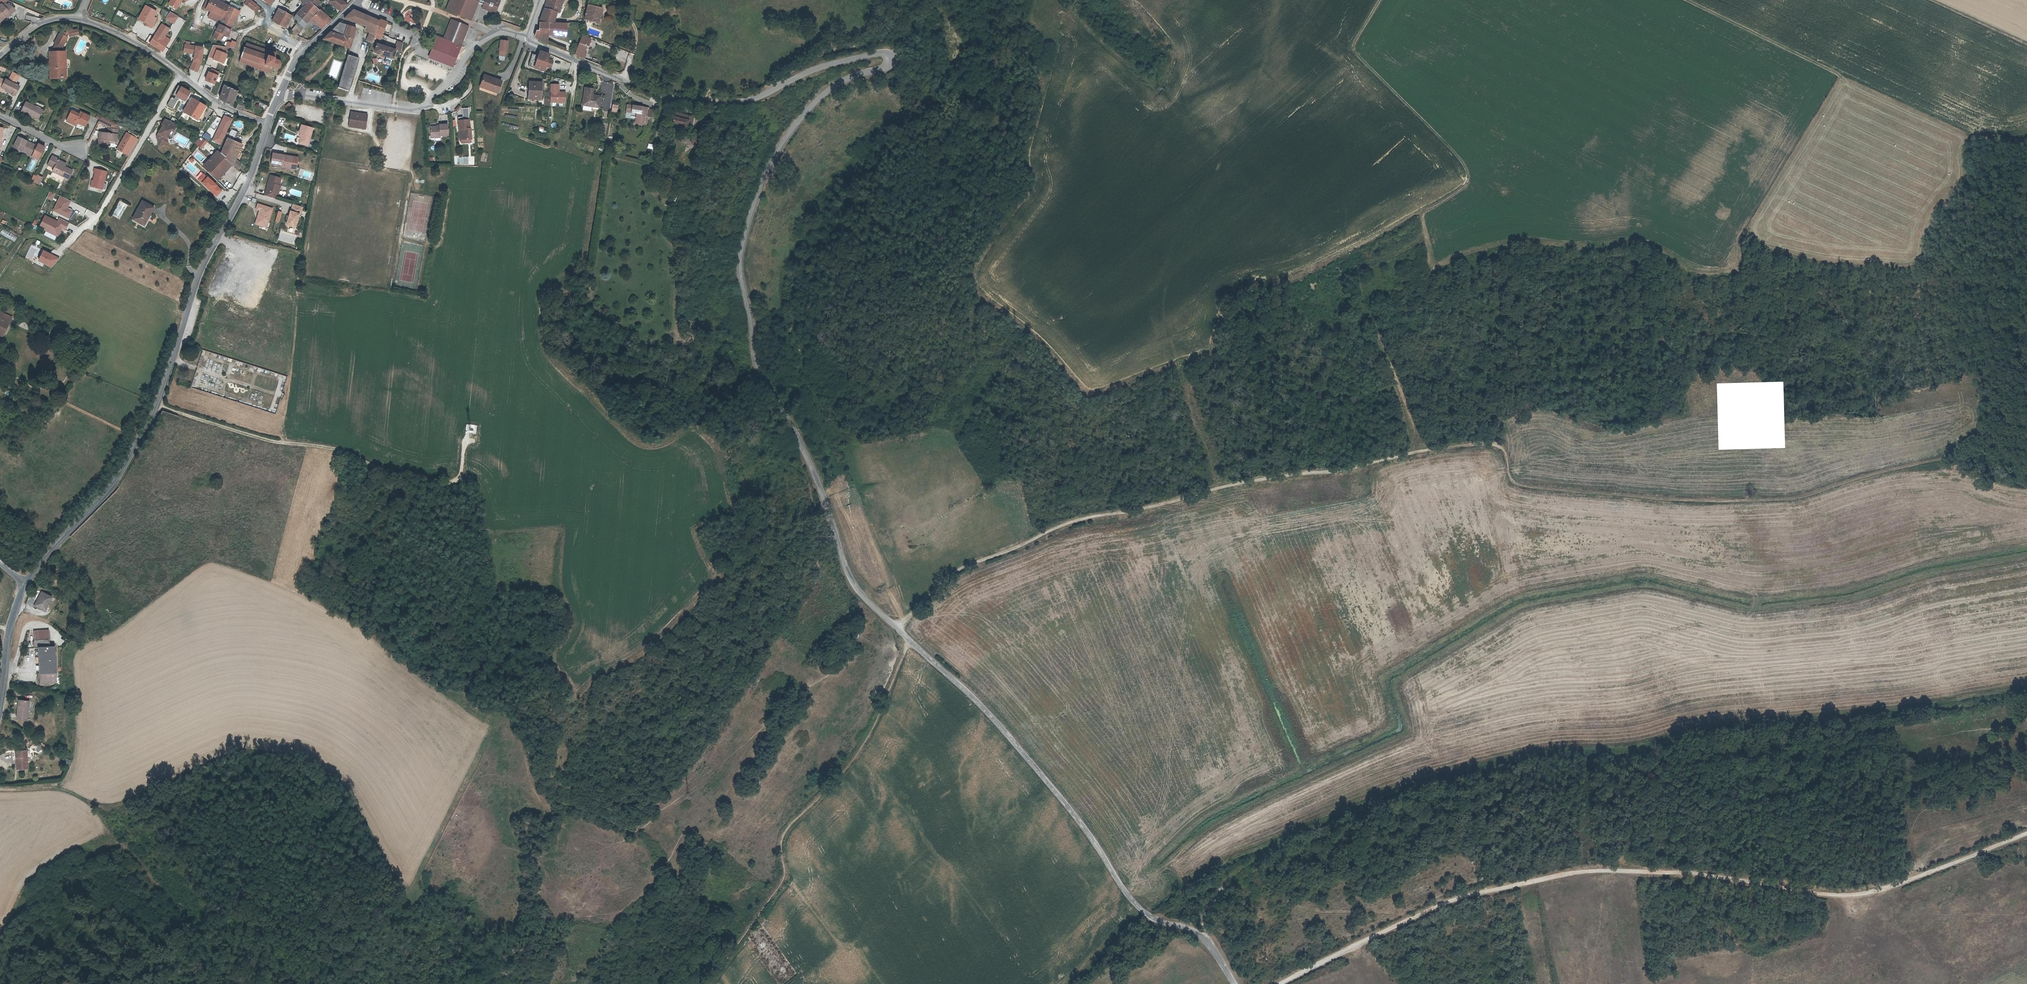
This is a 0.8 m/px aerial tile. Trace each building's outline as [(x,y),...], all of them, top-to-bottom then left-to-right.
[(167,5),(176,10),(182,0),(170,0),(167,5)] [(230,29),(227,27),(231,18),(234,12),(238,14),(239,11),(216,0),(206,0),(203,7),(211,12),(208,17),(219,23),(215,31),(222,34),(227,37),(231,29),(230,29)] [(313,16),(314,17),(319,11),(316,7),(320,2),(319,0),(311,0),(304,8),(313,16)] [(333,3),(332,4),(341,11),(347,5),(342,0),(329,0),(333,3)] [(448,11),(471,19),(471,18),(478,3),(484,5),(482,8),(495,13),(500,1),(497,0),(453,0),(448,11)] [(540,22),(554,23),(556,18),(555,18),(557,12),(558,12),(562,1),(560,0),(547,0),(540,22)] [(0,6),(0,19),(2,21),(9,13),(11,15),(15,11),(10,5),(6,3),(5,3),(2,6),(1,5),(0,6)] [(599,25),(603,9),(589,5),(585,20),(599,25)] [(157,14),(146,8),(139,21),(140,22),(147,26),(147,27),(151,30),(156,21),(154,19),(157,14)] [(299,17),(306,24),(313,16),(304,8),(297,15),(299,17)] [(291,16),(281,10),(279,9),(272,22),(278,25),(284,28),(291,16)] [(306,31),(313,22),(316,19),(320,22),(317,25),(322,29),(323,29),(332,20),(320,9),(319,11),(314,17),(313,16),(306,24),(303,28),(306,31)] [(190,16),(191,14),(185,10),(181,17),(187,21),(189,17),(190,16)] [(364,23),(377,26),(380,21),(353,10),(351,13),(345,19),(364,25),(364,23)] [(303,28),(306,24),(299,17),(296,21),(299,24),(303,28)] [(231,18),(227,27),(230,29),(235,20),(231,18)] [(451,18),(443,37),(446,38),(454,19),(451,18)] [(380,19),(380,21),(377,26),(375,32),(382,34),(387,22),(380,19)] [(468,24),(454,19),(446,38),(443,37),(437,34),(437,35),(461,44),(468,24)] [(555,32),(555,35),(566,37),(568,23),(554,23),(540,22),(539,30),(537,30),(535,36),(536,38),(546,43),(548,44),(549,40),(544,38),(546,28),(555,32)] [(340,23),(331,32),(344,35),(347,25),(340,23)] [(375,32),(377,26),(364,23),(364,25),(361,31),(369,34),(366,42),(372,44),(375,37),(376,34),(375,34),(375,32)] [(303,28),(299,24),(291,32),(297,35),(303,28)] [(356,28),(347,25),(344,35),(331,32),(323,39),(350,45),(351,45),(356,28)] [(947,35),(948,35),(949,34),(950,33),(950,31),(950,30),(949,28),(948,27),(947,27),(945,27),(944,27),(943,27),(943,28),(942,29),(942,30),(942,32),(943,34),(944,35),(946,35),(947,35)] [(70,31),(69,30),(65,36),(67,37),(70,32),(71,35),(80,33),(79,28),(70,31)] [(550,33),(555,35),(555,32),(546,28),(544,38),(549,40),(550,33)] [(222,34),(215,31),(212,37),(219,40),(222,34)] [(60,34),(56,42),(63,46),(67,37),(65,36),(60,34)] [(457,54),(461,44),(437,35),(433,45),(457,54)] [(162,40),(156,36),(151,45),(164,52),(169,43),(162,40)] [(584,45),(588,47),(589,47),(592,40),(583,36),(577,49),(582,51),(584,45)] [(507,52),(508,39),(506,39),(501,41),(499,52),(507,52)] [(944,49),(946,51),(948,52),(950,52),(952,52),(954,50),(955,49),(956,47),(956,45),(955,42),(954,41),(952,39),(950,39),(948,39),(946,40),(945,41),(944,43),(943,45),(943,47),(944,49)] [(207,59),(223,64),(226,53),(228,47),(234,49),(236,42),(231,40),(230,42),(226,41),(224,48),(212,44),(207,59)] [(403,43),(398,41),(395,49),(396,50),(402,52),(403,43)] [(276,53),(246,43),(239,62),(269,72),(270,68),(271,68),(271,66),(276,68),(279,67),(280,63),(279,60),(274,58),(276,53)] [(377,43),(374,52),(394,58),(396,50),(395,49),(377,43)] [(61,46),(56,44),(52,53),(58,53),(61,46)] [(199,72),(202,47),(184,44),(182,57),(185,57),(186,54),(191,55),(189,71),(199,72)] [(456,58),(457,54),(433,45),(432,48),(435,49),(433,54),(437,55),(435,60),(451,65),(454,57),(456,58)] [(583,57),(588,47),(584,45),(582,51),(577,49),(575,54),(583,57)] [(435,49),(432,48),(431,49),(428,57),(435,60),(437,55),(433,54),(435,49)] [(535,67),(535,68),(544,71),(546,65),(549,59),(551,54),(541,51),(540,55),(535,67)] [(52,53),(51,53),(50,60),(50,61),(50,66),(50,70),(51,70),(51,79),(66,79),(65,69),(62,69),(62,60),(65,59),(65,52),(58,53),(52,53)] [(349,91),(359,55),(348,52),(338,88),(349,91)] [(535,67),(540,55),(533,53),(529,65),(535,67)] [(209,68),(203,81),(213,86),(219,72),(209,68)] [(0,80),(0,88),(2,89),(2,88),(6,90),(11,93),(11,94),(16,96),(21,87),(19,86),(18,82),(21,76),(14,73),(11,80),(15,82),(15,84),(7,80),(6,81),(1,78),(0,80)] [(480,87),(486,89),(487,87),(498,90),(501,80),(483,75),(480,87)] [(530,81),(528,93),(530,93),(529,98),(540,100),(542,82),(530,81)] [(565,92),(558,92),(558,84),(550,84),(550,102),(564,102),(565,92)] [(237,91),(225,85),(219,99),(232,106),(237,91)] [(592,95),(592,94),(589,94),(590,89),(584,88),(582,110),(591,111),(592,107),(599,108),(600,96),(592,95)] [(179,108),(197,120),(206,105),(187,94),(179,108)] [(258,106),(264,108),(268,103),(261,100),(258,106)] [(21,112),(31,116),(32,115),(39,118),(43,111),(25,102),(21,112)] [(209,107),(206,105),(197,120),(200,121),(209,107)] [(642,110),(642,108),(626,105),(625,111),(631,112),(631,114),(636,115),(635,125),(646,126),(647,118),(651,119),(652,111),(648,111),(642,110)] [(66,121),(74,125),(76,123),(78,124),(85,127),(90,117),(80,112),(79,114),(71,110),(66,121)] [(685,128),(686,123),(687,121),(690,122),(692,117),(672,111),(671,116),(673,117),(671,122),(675,123),(674,125),(685,128)] [(351,113),(350,118),(348,127),(358,129),(365,130),(367,116),(351,113)] [(101,116),(99,121),(109,126),(108,133),(100,132),(99,144),(108,145),(109,140),(116,141),(118,124),(101,116)] [(161,129),(156,137),(159,144),(167,142),(166,138),(171,130),(173,131),(176,126),(171,124),(172,122),(165,119),(162,124),(163,125),(161,129)] [(460,129),(461,139),(471,138),(470,128),(469,128),(468,119),(458,120),(458,129),(460,129)] [(310,144),(315,126),(303,123),(300,132),(302,132),(304,133),(303,136),(301,142),(310,144)] [(430,135),(439,135),(447,134),(446,124),(438,124),(438,126),(429,126),(430,135)] [(234,164),(236,157),(242,142),(235,139),(239,131),(231,128),(221,152),(230,160),(233,163),(234,164)] [(692,129),(689,143),(697,146),(701,131),(696,130),(692,129)] [(127,131),(118,148),(130,154),(139,138),(127,131)] [(14,148),(22,152),(23,150),(33,155),(32,157),(39,161),(45,147),(39,144),(38,146),(19,137),(14,148)] [(201,137),(195,145),(201,149),(207,142),(201,137)] [(220,169),(230,160),(221,152),(218,150),(203,165),(218,178),(224,173),(220,169)] [(295,155),(274,153),(273,163),(284,164),(284,166),(288,167),(289,165),(294,165),(295,155)] [(55,168),(53,171),(69,179),(73,171),(66,168),(64,167),(65,166),(58,162),(59,160),(60,159),(54,156),(49,166),(55,168)] [(242,162),(236,157),(234,164),(239,169),(242,162)] [(233,163),(230,160),(220,169),(224,173),(233,163)] [(92,186),(103,189),(108,171),(95,168),(94,171),(96,172),(92,186)] [(216,197),(222,190),(202,173),(196,180),(216,197)] [(38,175),(34,182),(41,185),(44,178),(38,175)] [(279,193),(280,184),(282,177),(271,175),(266,195),(277,198),(279,193)] [(55,193),(50,190),(46,197),(51,200),(55,193)] [(71,201),(60,196),(52,210),(69,218),(73,210),(67,208),(71,201)] [(111,215),(120,220),(127,205),(119,200),(111,215)] [(154,207),(143,201),(132,220),(145,228),(152,215),(150,214),(154,207)] [(267,221),(270,222),(274,207),(259,202),(258,208),(261,209),(257,223),(266,226),(267,221)] [(291,214),(290,218),(289,223),(298,225),(301,212),(303,212),(305,205),(295,202),(293,210),(292,209),(291,214)] [(57,221),(44,215),(39,225),(46,228),(44,230),(58,237),(62,229),(65,231),(69,222),(59,218),(57,221)] [(15,241),(17,236),(2,230),(0,235),(15,241)] [(60,258),(43,249),(38,260),(51,267),(60,258)] [(4,334),(12,317),(0,312),(0,332),(4,334)] [(36,604),(47,609),(53,597),(43,590),(36,604)] [(41,647),(45,682),(60,680),(60,678),(56,645),(52,645),(52,640),(51,628),(35,630),(35,636),(36,647),(41,647)] [(31,699),(22,698),(20,699),(20,718),(31,718),(31,700),(31,699)] [(34,748),(37,752),(44,748),(42,743),(34,748)] [(15,751),(15,759),(19,759),(20,768),(30,767),(29,750),(15,751)]
